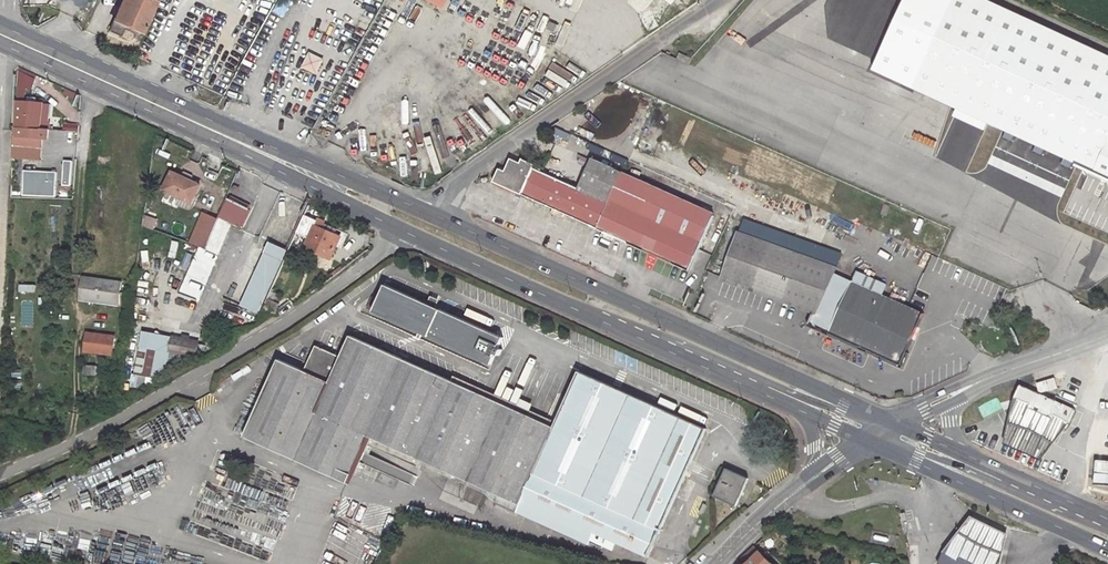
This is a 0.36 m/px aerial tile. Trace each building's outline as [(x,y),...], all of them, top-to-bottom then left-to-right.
[(157,0),(123,0),(109,31),(122,37),(127,25),(142,32),(157,0)] [(443,9),(447,0),(422,0),(443,9)] [(914,88),(1107,176),(1107,55),(985,0),(954,0),(914,88)] [(876,33),(906,41),(910,24),(888,19),(886,27),(878,25),(876,33)] [(316,76),(323,60),(308,53),(300,69),(316,76)] [(19,83),(30,88),(31,73),(19,68),(19,83)] [(18,136),(49,139),(49,130),(47,130),(48,123),(40,122),(42,104),(18,102),(18,136)] [(77,140),(70,139),(69,154),(77,154),(77,140)] [(506,171),(501,169),(494,182),(521,194),(535,165),(523,159),(522,163),(512,159),(506,171)] [(714,216),(592,160),(579,189),(702,244),(714,216)] [(62,161),(62,185),(72,185),(73,161),(62,161)] [(689,271),(702,245),(702,244),(579,189),(543,173),(544,169),(535,165),(521,194),(689,271)] [(55,196),(54,171),(21,172),(21,197),(55,196)] [(199,185),(172,173),(165,190),(179,197),(177,202),(189,208),(199,185)] [(248,215),(229,205),(220,221),(240,231),(248,215)] [(204,250),(216,219),(200,213),(188,244),(204,250)] [(326,224),(323,230),(335,235),(338,230),(326,224)] [(835,267),(740,226),(720,272),(815,313),(832,274),(835,267)] [(323,230),(315,227),(306,248),(331,259),(341,237),(335,235),(323,230)] [(284,250),(271,244),(244,304),(257,310),(284,250)] [(879,295),(884,284),(855,271),(850,282),(879,295)] [(900,364),(922,314),(879,295),(850,282),(832,274),(815,313),(810,324),(900,364)] [(108,281),(85,278),(82,300),(105,303),(108,281)] [(122,283),(108,281),(105,303),(119,305),(122,283)] [(502,335),(385,283),(378,298),(372,310),(490,363),(495,351),(500,353),(503,348),(498,346),(502,335)] [(367,307),(372,310),(378,298),(373,295),(367,307)] [(114,337),(88,334),(86,352),(112,355),(114,337)] [(305,368),(280,357),(246,433),(347,479),(369,432),(498,492),(494,498),(588,540),(593,531),(646,554),(706,424),(579,368),(553,424),(351,334),(342,354),(317,343),(305,368)] [(199,343),(173,338),(170,353),(195,359),(199,343)] [(1037,383),(1040,393),(1059,388),(1056,378),(1037,383)] [(1071,423),(1076,411),(1021,385),(1015,398),(1071,423)] [(1006,442),(1042,458),(1071,423),(1015,398),(1006,442)] [(365,454),(361,460),(370,466),(374,459),(365,454)] [(1093,484),(1107,485),(1107,462),(1093,462),(1093,484)] [(748,476),(726,466),(713,494),(735,504),(748,476)] [(971,516),(945,552),(970,563),(1002,563),(1009,534),(971,516)] [(761,553),(760,553),(754,547),(746,554),(755,563),(772,563),(761,553)] [(939,563),(970,563),(945,552),(939,563)] [(743,563),(755,563),(746,554),(740,560),(743,563)]
